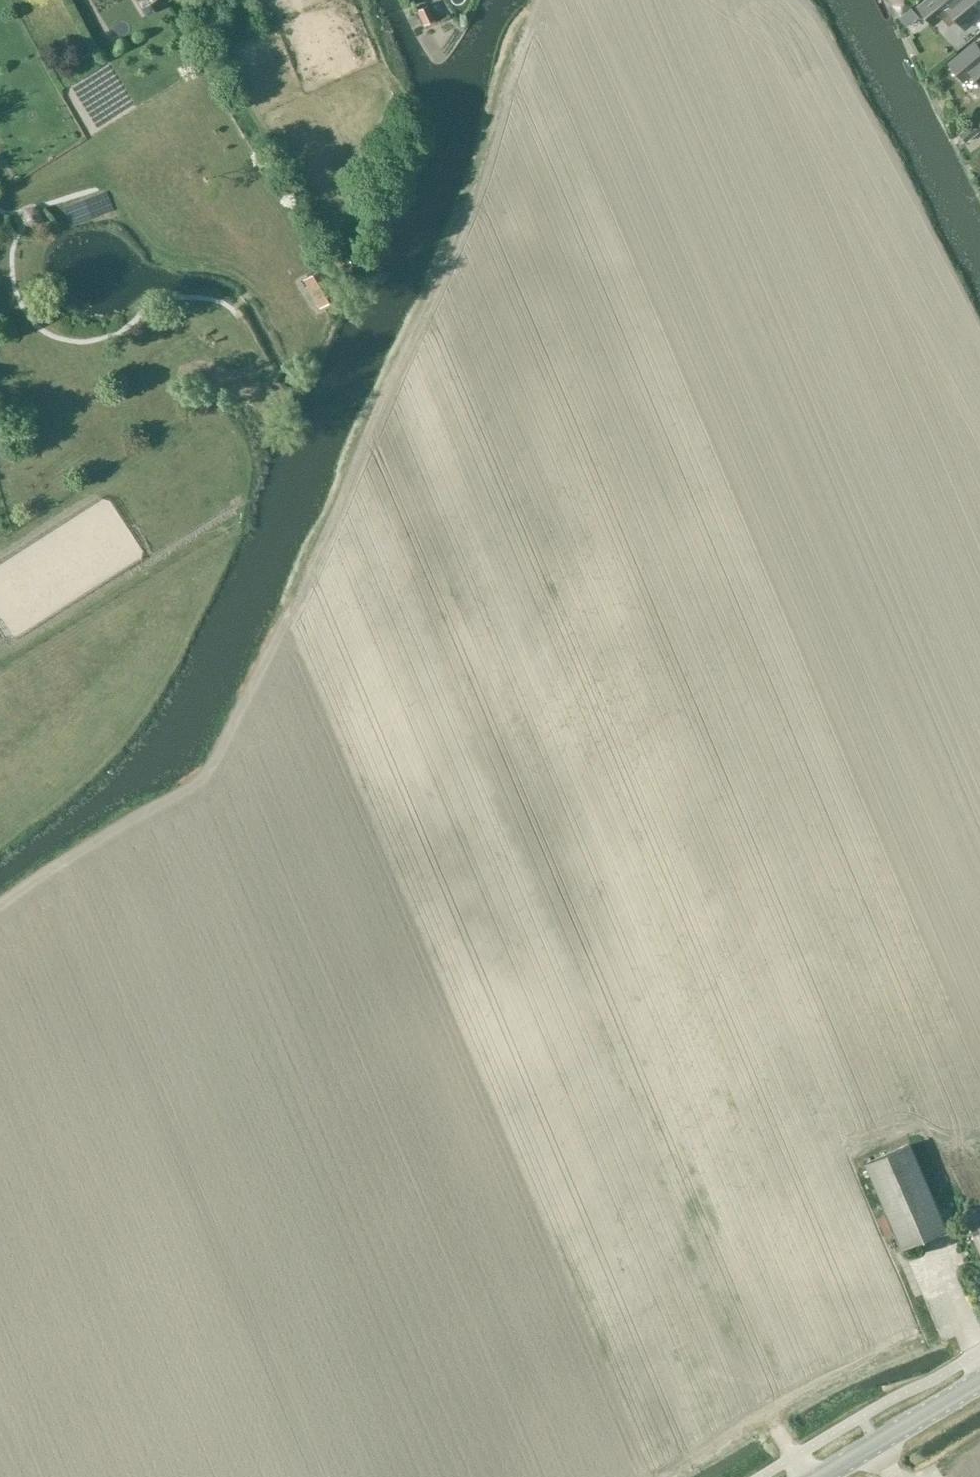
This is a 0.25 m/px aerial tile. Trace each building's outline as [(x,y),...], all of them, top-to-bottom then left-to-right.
[(402,4),(408,19),(420,15),(415,0),(413,0),(402,4)] [(919,7),(927,17),(932,13),(939,22),(940,22),(950,13),(964,30),(979,17),(979,0),(927,0),(919,7)] [(964,80),(973,73),(979,81),(979,55),(972,45),(950,64),(964,80)] [(302,279),(319,308),(338,297),(321,268),(302,279)] [(867,1163),(903,1248),(947,1229),(910,1145),(867,1163)] [(979,1245),(979,1213),(967,1218),(970,1223),(973,1222),(977,1231),(975,1232),(979,1245)]
